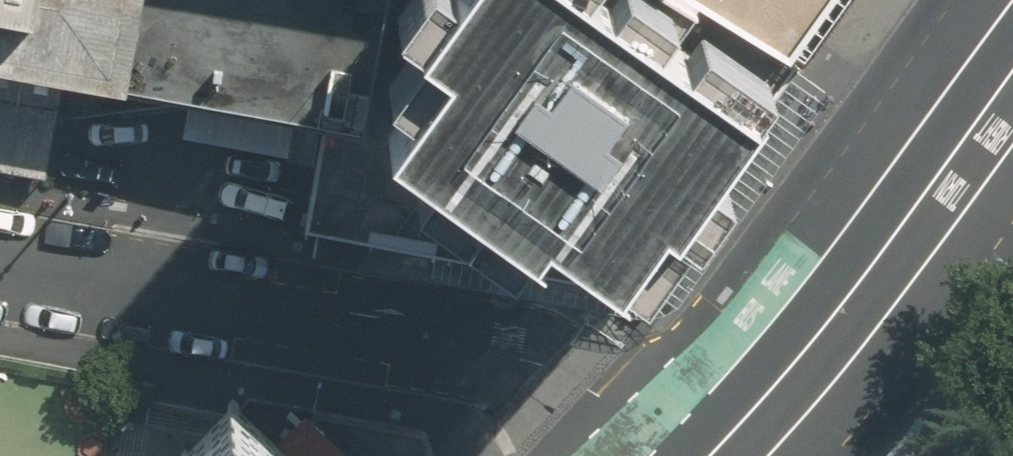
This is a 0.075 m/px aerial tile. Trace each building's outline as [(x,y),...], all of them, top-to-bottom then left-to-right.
[(358,118),(379,0),(0,0),(0,54),(358,118)] [(387,73),(412,90),(388,122),(429,154),(413,176),(511,246),(539,206),(640,275),(798,62),(694,0),(433,0),(387,73)] [(798,62),(841,0),(694,0),(798,62)] [(363,126),(381,129),(362,239),(633,283),(640,275),(539,206),(511,246),(413,176),(429,154),(388,122),(412,90),(387,73),(363,126)] [(305,229),(362,239),(381,129),(363,126),(324,120),(305,229)] [(277,437),(234,396),(178,455),(297,455),(277,437)] [(307,407),(277,437),(297,455),(436,455),(428,426),(307,407)] [(924,424),(896,455),(960,455),(924,424)]
